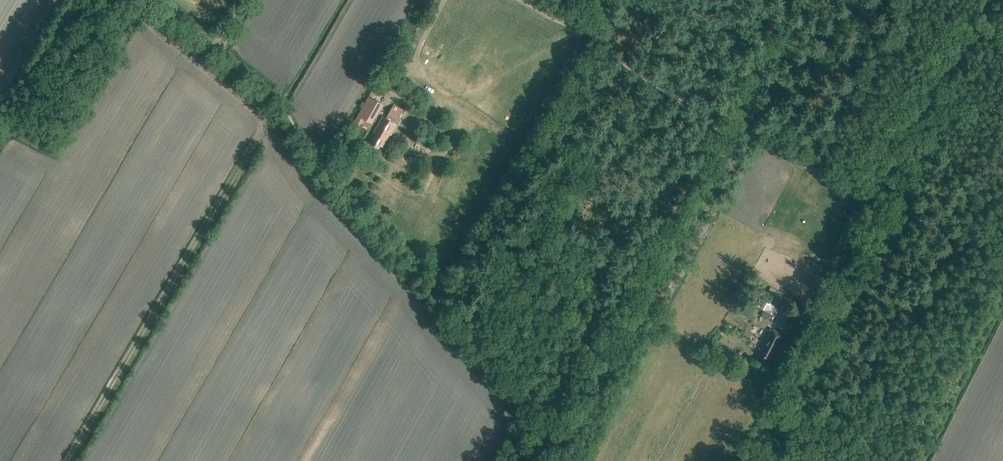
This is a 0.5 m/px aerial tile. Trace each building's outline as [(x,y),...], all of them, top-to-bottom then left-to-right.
[(372,124),(383,105),(368,97),(353,125),(359,128),(363,120),(372,124)] [(397,121),(403,110),(393,105),(387,115),(388,115),(386,119),(382,117),(373,133),(376,134),(370,145),(378,149),(380,146),(382,147),(389,135),(391,135),(397,125),(395,124),(397,121)] [(772,321),(778,308),(767,302),(759,298),(755,306),(764,311),(761,315),(772,321)] [(767,302),(778,308),(780,305),(769,298),(767,302)] [(781,338),(782,335),(771,329),(767,336),(769,337),(759,355),(768,360),(780,338),(781,338)]
